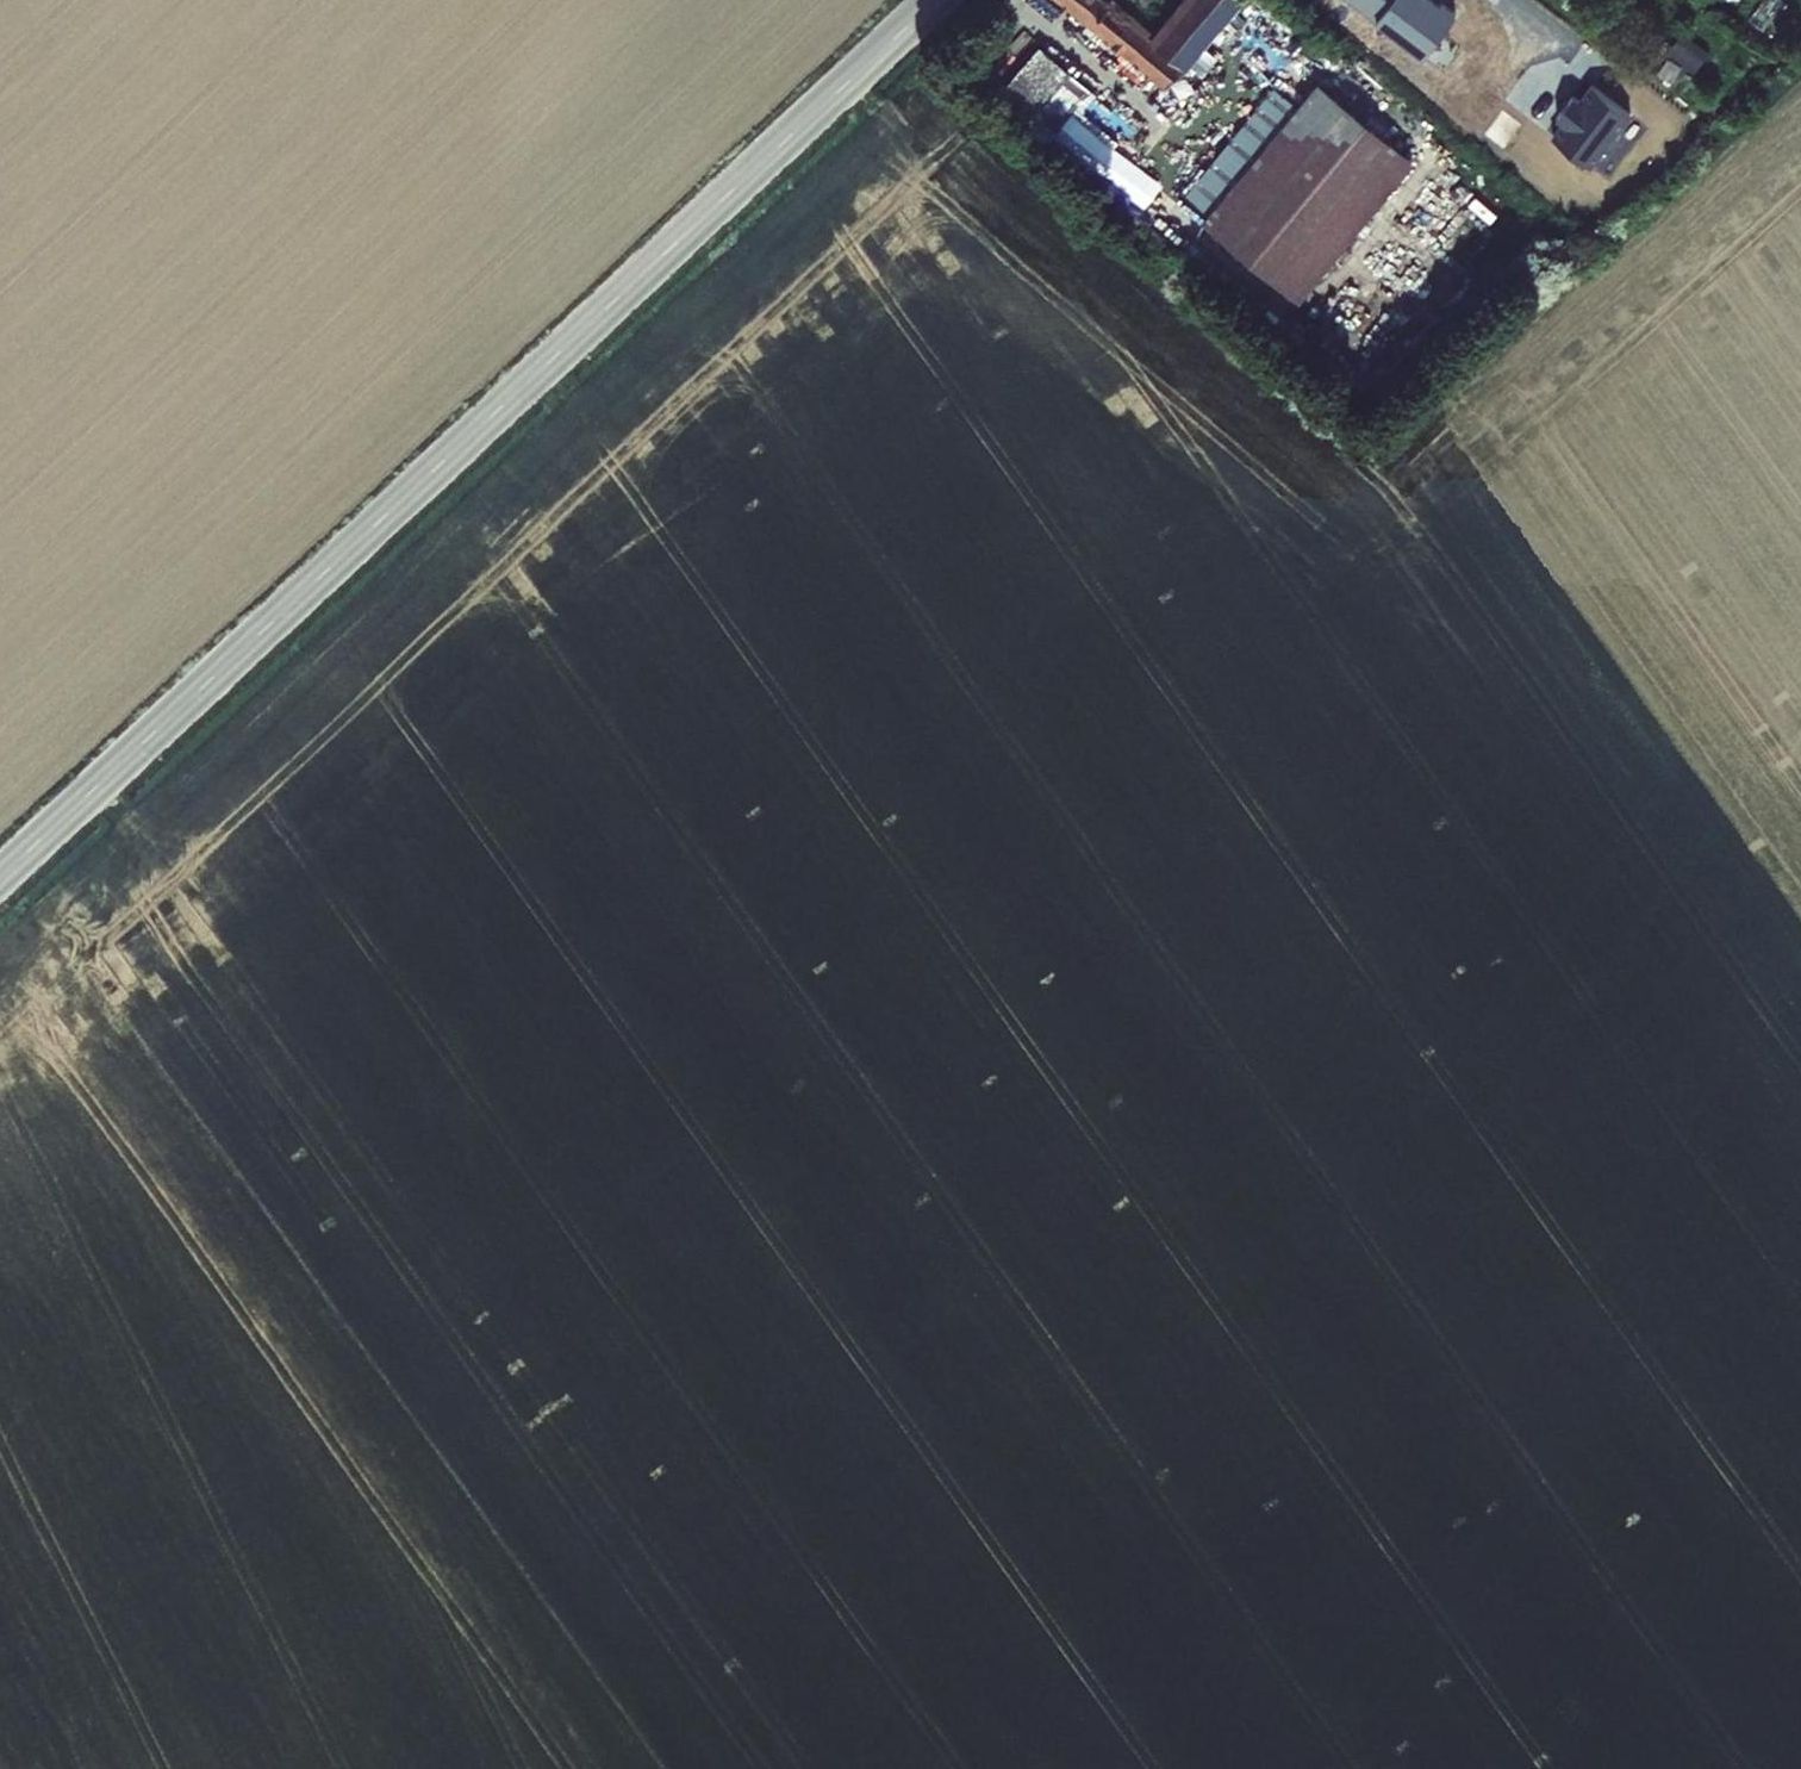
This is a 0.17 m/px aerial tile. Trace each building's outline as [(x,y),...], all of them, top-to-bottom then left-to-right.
[(1155,38),(1108,0),(1062,0),(1165,83),(1236,0),(1187,0),(1155,38)] [(1422,58),(1456,13),(1439,0),(1346,0),(1422,58)] [(1042,109),(1074,76),(1042,46),(1010,79),(1042,109)] [(1257,289),(1373,152),(1282,75),(1166,212),(1257,289)] [(1553,138),(1592,165),(1630,112),(1591,84),(1582,97),(1574,91),(1554,120),(1562,125),(1553,138)]
